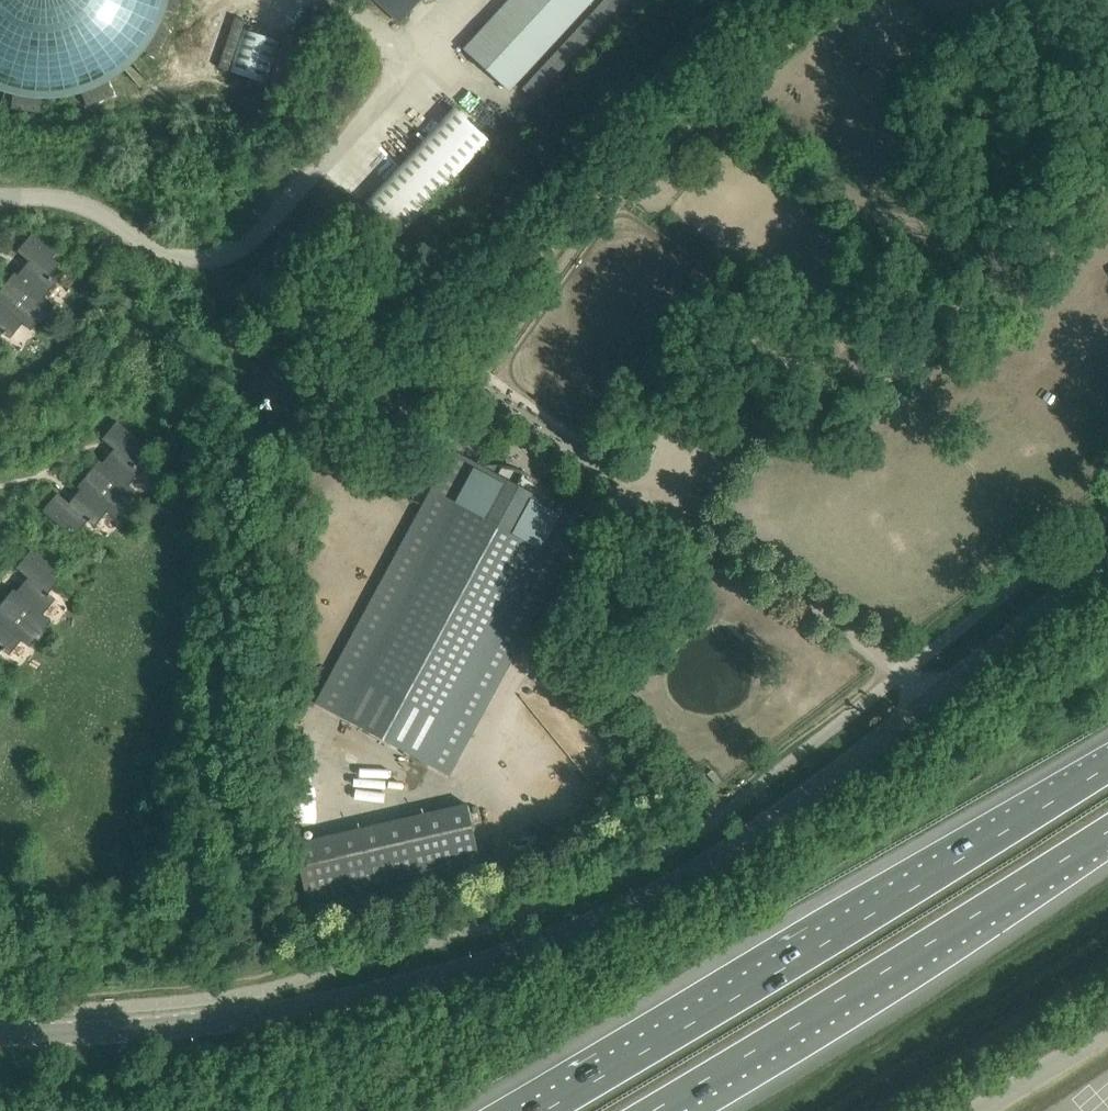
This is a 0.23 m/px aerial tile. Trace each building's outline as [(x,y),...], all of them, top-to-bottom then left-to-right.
[(0,90),(2,91),(4,92),(5,92),(6,92),(8,93),(10,94),(12,94),(13,94),(11,108),(40,112),(42,98),(44,98),(46,98),(48,98),(51,98),(53,98),(55,98),(57,98),(59,98),(61,97),(63,97),(65,97),(67,96),(69,96),(71,96),(74,95),(76,95),(78,94),(80,93),(82,93),(87,106),(114,95),(108,81),(110,80),(112,79),(114,78),(115,77),(117,76),(119,74),(121,73),(122,72),(124,71),(125,70),(125,69),(127,68),(129,67),(130,65),(132,64),(133,63),(135,61),(136,60),(137,58),(139,57),(140,55),(142,53),(143,52),(144,50),(154,56),(169,32),(160,26),(161,24),(161,22),(162,20),(163,18),(164,16),(165,14),(165,12),(166,10),(177,12),(180,0),(0,0),(0,90)] [(401,22),(406,16),(421,0),(377,0),(401,22)] [(584,0),(519,0),(469,54),(504,87),(584,0)] [(627,0),(607,0),(524,90),(535,100),(627,0)] [(243,25),(231,70),(280,84),(293,39),(243,25)] [(402,234),(476,154),(490,139),(454,107),(366,202),(402,234)] [(5,286),(44,319),(48,314),(46,312),(53,304),(45,297),(58,282),(54,278),(50,282),(46,279),(59,264),(52,258),(56,253),(33,233),(18,250),(29,260),(18,274),(16,273),(5,286)] [(4,332),(11,338),(24,323),(31,330),(38,321),(41,324),(44,319),(5,286),(0,292),(0,337),(4,332)] [(90,473),(129,506),(134,501),(132,499),(138,492),(129,485),(141,470),(138,467),(135,470),(132,467),(145,452),(138,445),(141,441),(117,421),(103,438),(116,448),(103,463),(100,461),(90,473)] [(587,522),(562,509),(542,498),(547,494),(541,487),(535,482),(529,477),(522,473),(515,470),(507,468),(498,467),(497,474),(453,450),(316,703),(450,775),(587,522)] [(129,506),(90,473),(80,486),(81,488),(69,502),(58,493),(44,511),(67,530),(70,526),(79,533),(89,520),(95,526),(108,511),(116,517),(123,509),(125,511),(129,506)] [(3,602),(43,635),(47,630),(45,629),(52,620),(44,614),(56,599),(52,596),(50,598),(47,595),(59,580),(52,575),(56,570),(32,550),(18,568),(29,576),(17,591),(14,588),(3,602)] [(3,602),(0,606),(0,651),(2,648),(10,654),(22,640),(30,646),(37,638),(39,640),(43,635),(3,602)] [(482,868),(467,803),(294,843),(309,908),(482,868)]
